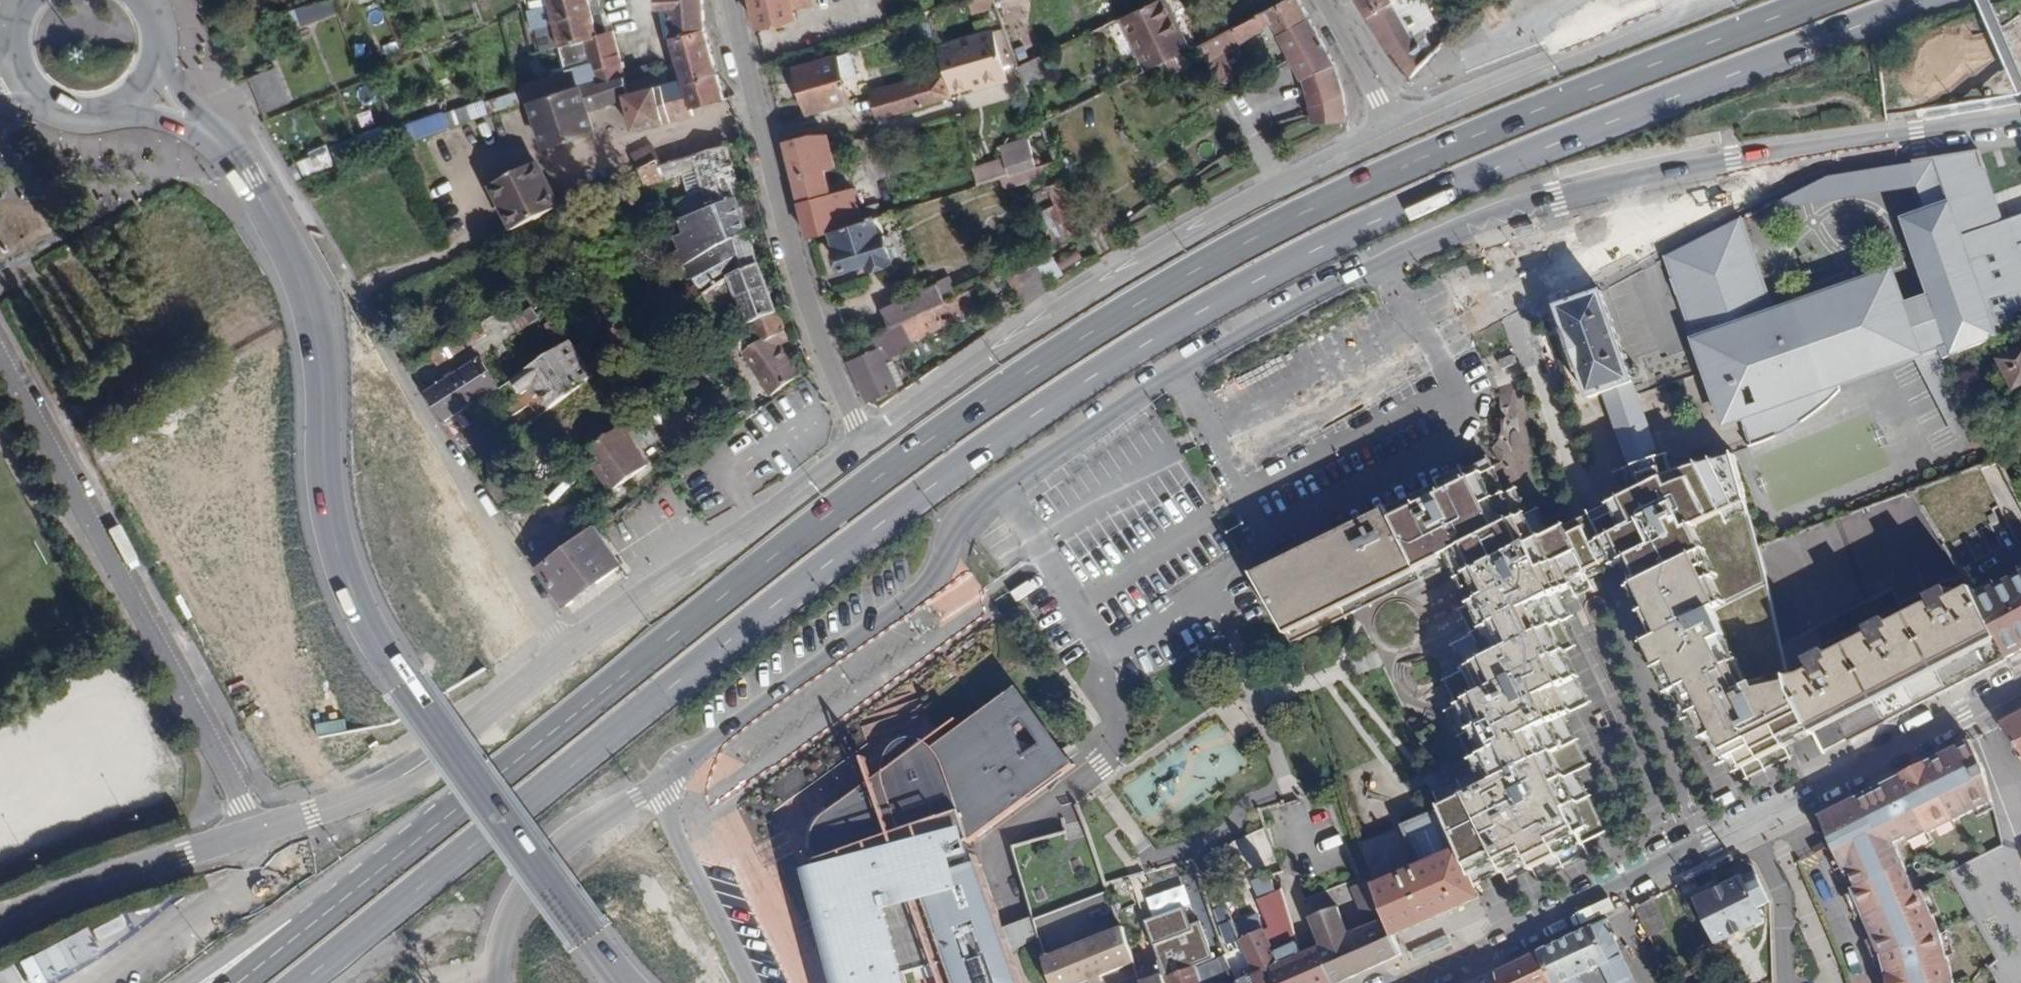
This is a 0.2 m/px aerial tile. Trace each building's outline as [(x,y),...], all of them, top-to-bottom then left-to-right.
[(281,12),(290,35),(308,29),(307,24),(336,14),(335,8),(332,0),(315,0),(281,12)] [(350,2),(349,0),(332,0),(335,8),(350,2)] [(580,85),(596,80),(598,88),(626,80),(612,30),(607,31),(598,33),(594,20),(603,18),(602,10),(593,13),(590,0),(550,0),(558,37),(549,40),(551,48),(560,45),(564,59),(574,56),(588,53),(590,61),(576,65),(574,66),(580,85)] [(593,13),(602,10),(599,0),(590,0),(593,13)] [(682,79),(691,108),(724,98),(704,28),(702,0),(657,0),(658,8),(660,9),(662,39),(670,39),(682,79)] [(757,26),(794,18),(794,16),(790,0),(751,0),(757,26)] [(794,16),(807,12),(804,0),(790,0),(794,16)] [(994,12),(993,0),(970,0),(971,13),(994,12)] [(1167,0),(1153,0),(1120,16),(1145,70),(1190,48),(1167,0)] [(1335,67),(1298,0),(1283,0),(1264,11),(1197,44),(1206,63),(1243,42),(1272,23),(1290,58),(1302,80),(1305,79),(1335,67)] [(1366,16),(1390,0),(1356,0),(1366,16)] [(1366,16),(1390,60),(1409,76),(1434,48),(1421,29),(1437,21),(1424,0),(1390,0),(1366,16)] [(935,35),(929,17),(917,21),(922,39),(935,35)] [(594,20),(598,33),(607,31),(603,18),(594,20)] [(1109,34),(1104,24),(1091,30),(1096,40),(1109,34)] [(937,45),(944,69),(951,93),(973,86),(974,89),(1008,79),(993,29),(937,45)] [(922,39),(932,72),(944,69),(937,45),(935,35),(922,39)] [(1054,72),(1047,51),(1018,65),(1025,83),(1054,72)] [(837,56),(845,81),(857,77),(850,52),(837,56)] [(588,53),(574,56),(576,65),(590,61),(588,53)] [(845,81),(837,56),(795,69),(808,113),(850,101),(845,81)] [(640,76),(626,80),(628,92),(657,85),(652,62),(637,66),(640,76)] [(290,101),(276,67),(250,77),(263,112),(290,101)] [(1311,122),(1346,121),(1344,97),(1335,67),(1305,79),(1309,103),(1310,114),(1311,122)] [(952,96),(951,93),(944,69),(932,72),(870,91),(878,117),(952,96)] [(682,79),(657,85),(628,92),(626,80),(598,88),(596,80),(580,85),(530,100),(545,147),(595,132),(589,111),(624,100),(632,128),(693,115),(691,108),(682,79)] [(483,102),(445,116),(448,125),(486,111),(483,102)] [(444,120),(427,125),(431,135),(447,129),(444,120)] [(431,135),(427,125),(405,133),(408,143),(422,138),(431,135)] [(377,133),(359,139),(364,153),(382,147),(377,133)] [(809,237),(830,230),(862,220),(853,186),(830,193),(824,168),(836,165),(827,133),(809,133),(784,138),(787,155),(809,237)] [(359,139),(358,136),(331,145),(337,163),(364,153),(359,139)] [(999,143),(1002,157),(971,163),(974,182),(1035,170),(1028,137),(999,143)] [(639,169),(657,161),(660,159),(652,144),(631,154),(639,169)] [(743,197),(729,146),(660,166),(657,161),(639,169),(646,187),(682,175),(696,170),(702,191),(676,202),(683,219),(736,199),(743,197)] [(327,151),(298,161),(305,180),(333,170),(327,151)] [(1935,163),(1951,207),(1928,215),(1905,223),(1931,298),(1905,307),(1890,274),(1816,300),(1774,312),(1741,222),(1669,259),(1676,280),(1672,281),(1677,298),(1682,296),(1708,374),(1728,368),(1734,385),(1712,393),(1721,420),(1739,414),(1746,433),(1748,433),(1753,447),(1764,443),(1776,437),(1789,431),(1798,426),(1810,418),(1819,412),(1827,406),(1835,399),(1841,394),(1889,367),(1943,351),(1947,359),(2020,328),(2020,224),(2005,229),(1981,158),(1935,163)] [(561,208),(539,163),(490,186),(513,232),(561,208)] [(1951,207),(1935,163),(1828,173),(1831,200),(1918,191),(1928,215),(1951,207)] [(688,193),(702,191),(696,170),(682,175),(688,193)] [(1078,178),(1066,185),(1076,209),(1089,203),(1078,178)] [(1066,185),(1063,179),(1045,188),(1067,238),(1084,227),(1076,209),(1066,185)] [(736,199),(683,219),(680,220),(685,234),(676,238),(681,250),(672,254),(678,271),(685,266),(686,266),(748,233),(736,199)] [(862,220),(830,230),(843,270),(868,263),(870,267),(893,261),(884,232),(880,233),(876,216),(862,220)] [(730,277),(760,264),(748,233),(686,266),(695,281),(648,315),(657,329),(730,277)] [(1023,307),(1044,292),(1027,259),(946,298),(901,320),(910,340),(957,318),(957,315),(1013,287),(1023,307)] [(778,312),(760,264),(730,277),(657,329),(670,346),(738,300),(747,326),(749,325),(778,312)] [(891,324),(901,320),(946,298),(938,281),(884,308),(891,324)] [(1609,407),(1639,398),(1634,383),(1635,383),(1604,294),(1571,305),(1559,309),(1590,398),(1602,394),(1605,393),(1609,407)] [(531,305),(509,319),(516,330),(537,317),(531,305)] [(778,312),(749,325),(757,343),(741,352),(770,395),(800,374),(781,346),(790,341),(785,332),(778,312)] [(544,324),(554,340),(561,335),(552,320),(544,324)] [(885,359),(893,356),(913,346),(910,340),(901,320),(891,324),(873,333),(885,359)] [(483,336),(476,324),(424,356),(427,362),(434,358),(437,364),(483,336)] [(885,359),(873,333),(845,347),(868,401),(897,388),(885,359)] [(571,340),(512,378),(522,392),(530,387),(534,384),(539,392),(548,406),(594,375),(571,340)] [(2000,361),(2014,389),(2020,386),(2020,350),(2000,361)] [(1956,436),(1980,424),(1947,359),(1943,351),(1919,363),(1956,436)] [(906,383),(893,356),(885,359),(897,388),(906,383)] [(498,387),(479,357),(425,391),(445,421),(468,406),(498,387)] [(539,392),(534,384),(530,387),(535,395),(539,392)] [(1609,407),(1630,468),(1659,458),(1639,398),(1609,407)] [(744,422),(756,413),(758,412),(750,402),(737,411),(744,422)] [(453,433),(475,418),(468,406),(445,421),(453,433)] [(648,465),(619,427),(584,452),(611,491),(648,465)] [(1386,509),(1252,576),(1287,637),(1416,572),(1465,548),(1489,597),(1483,600),(1508,650),(1484,661),(1497,688),(1477,698),(1488,723),(1482,726),(1506,777),(1454,801),(1440,807),(1441,810),(1476,886),(1490,879),(1501,873),(1506,884),(1533,873),(1537,882),(1591,857),(1585,844),(1606,834),(1578,773),(1590,767),(1566,716),(1589,704),(1565,655),(1575,650),(1563,624),(1569,620),(1572,618),(1560,593),(1575,586),(1572,579),(1595,568),(1604,564),(1621,556),(1662,637),(1649,645),(1661,668),(1669,664),(1683,690),(1692,686),(1730,760),(1754,748),(1765,766),(1805,744),(1799,732),(1809,726),(1791,693),(1788,677),(1781,644),(1768,582),(1758,548),(1732,457),(1674,476),(1668,455),(1659,458),(1630,468),(1619,471),(1631,496),(1599,512),(1588,517),(1572,524),(1523,548),(1512,523),(1507,526),(1482,476),(1476,464),(1386,509)] [(1768,582),(1781,644),(1891,588),(1900,604),(1964,573),(1949,544),(1937,548),(1916,490),(1780,539),(1758,548),(1768,582)] [(531,555),(542,570),(590,534),(580,520),(531,555)] [(595,531),(590,534),(542,570),(566,605),(621,566),(595,531)] [(2009,659),(1987,616),(1972,588),(1953,598),(1947,588),(1927,599),(1930,603),(1888,625),(1886,620),(1867,630),(1870,635),(1828,656),(1825,651),(1806,662),(1808,665),(1847,743),(2009,659)] [(1987,616),(2009,659),(2020,652),(2020,599),(1987,616)] [(1791,693),(1809,726),(1824,755),(1847,743),(1808,665),(1788,677),(1791,693)] [(1058,779),(1075,766),(1069,759),(1061,765),(1009,696),(935,750),(926,743),(918,740),(906,740),(897,745),(892,748),(886,758),(883,770),(884,779),(877,785),(875,782),(828,816),(820,822),(816,830),(814,843),(817,863),(810,866),(841,982),(907,982),(905,977),(949,966),(955,982),(1022,982),(1013,956),(1004,931),(974,851),(968,854),(968,846),(1058,779)] [(2003,725),(2020,752),(2020,715),(2003,725)] [(1820,818),(1881,956),(1888,982),(1955,982),(1942,935),(1923,892),(1917,895),(1894,844),(1908,838),(1910,845),(1993,801),(1985,769),(1971,742),(1964,745),(1894,782),(1843,807),(1820,818)] [(1099,813),(1096,804),(1082,809),(1085,818),(1099,813)] [(1375,885),(1392,935),(1480,896),(1476,886),(1441,810),(1400,827),(1417,866),(1375,885)] [(1027,845),(1017,848),(1019,856),(1029,853),(1027,845)] [(1256,893),(1274,891),(1271,872),(1253,874),(1256,893)] [(1769,905),(1757,874),(1699,902),(1719,942),(1762,922),(1758,912),(1769,905)] [(1317,948),(1333,982),(1339,982),(1399,955),(1392,935),(1375,885),(1372,878),(1352,886),(1367,926),(1348,935),(1336,907),(1309,919),(1317,948)] [(1226,907),(1239,901),(1245,899),(1239,886),(1212,899),(1216,911),(1226,907)] [(1269,935),(1293,926),(1280,888),(1255,896),(1269,935)] [(1653,900),(1637,908),(1640,916),(1654,947),(1667,941),(1663,932),(1667,930),(1653,900)] [(1255,935),(1239,901),(1226,907),(1241,941),(1255,935)] [(1196,967),(1188,969),(1179,972),(1175,962),(1170,964),(1158,930),(1163,928),(1153,902),(1138,907),(1163,975),(1163,976),(1164,977),(1165,982),(1202,982),(1196,967)] [(1227,947),(1241,941),(1226,907),(1216,911),(1213,912),(1227,947)] [(1038,939),(1032,920),(1004,931),(1013,956),(1038,939)] [(1539,954),(1552,982),(1586,982),(1583,978),(1591,974),(1594,982),(1635,982),(1607,923),(1539,954)] [(1070,982),(1082,982),(1090,979),(1092,982),(1096,982),(1103,980),(1101,974),(1134,961),(1122,928),(1057,954),(1048,934),(1038,939),(1048,972),(1066,967),(1070,982)] [(1276,982),(1313,982),(1301,955),(1277,965),(1262,932),(1255,935),(1241,941),(1257,975),(1270,969),(1276,982)] [(1179,945),(1188,969),(1196,967),(1207,963),(1200,943),(1187,947),(1185,944),(1179,945)] [(3,982),(69,982),(80,977),(63,948),(3,982)] [(1313,982),(1333,982),(1317,948),(1301,955),(1313,982)] [(1539,954),(1496,974),(1498,982),(1552,982),(1539,954)] [(1238,982),(1224,956),(1207,963),(1196,967),(1202,982),(1238,982)] [(1066,967),(1048,972),(1051,982),(1070,982),(1066,967)] [(1270,969),(1257,975),(1260,982),(1276,982),(1270,969)] [(1141,982),(1137,970),(1121,976),(1124,982),(1142,982),(1141,982)] [(1496,974),(1481,981),(1476,982),(1498,982),(1496,974)] [(1586,982),(1594,982),(1591,974),(1583,978),(1586,982)]
